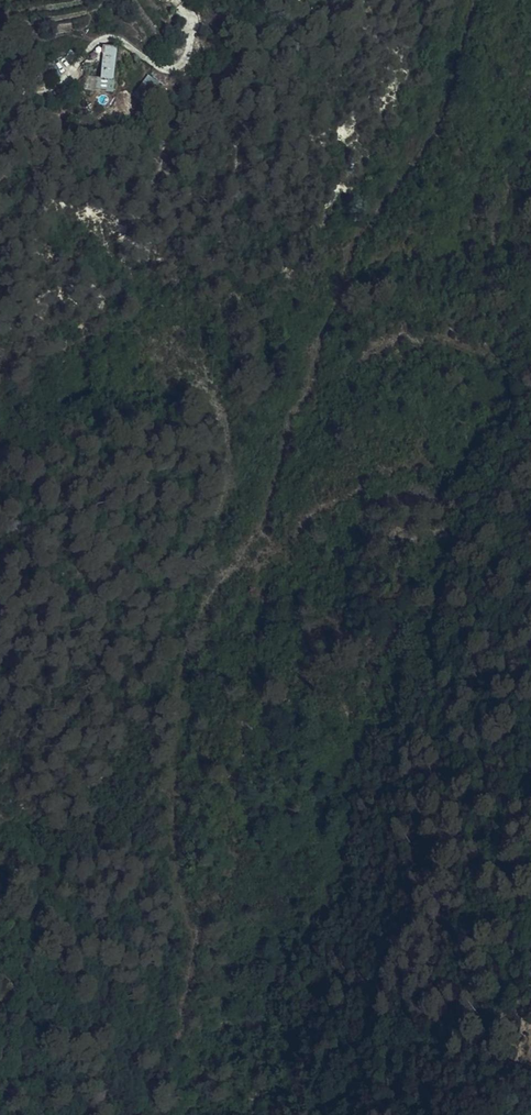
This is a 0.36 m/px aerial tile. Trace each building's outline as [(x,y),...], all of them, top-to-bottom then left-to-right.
[(114,91),(117,46),(103,45),(101,76),(86,75),(85,89),(114,91)] [(148,75),(136,94),(147,101),(159,82),(148,75)]
